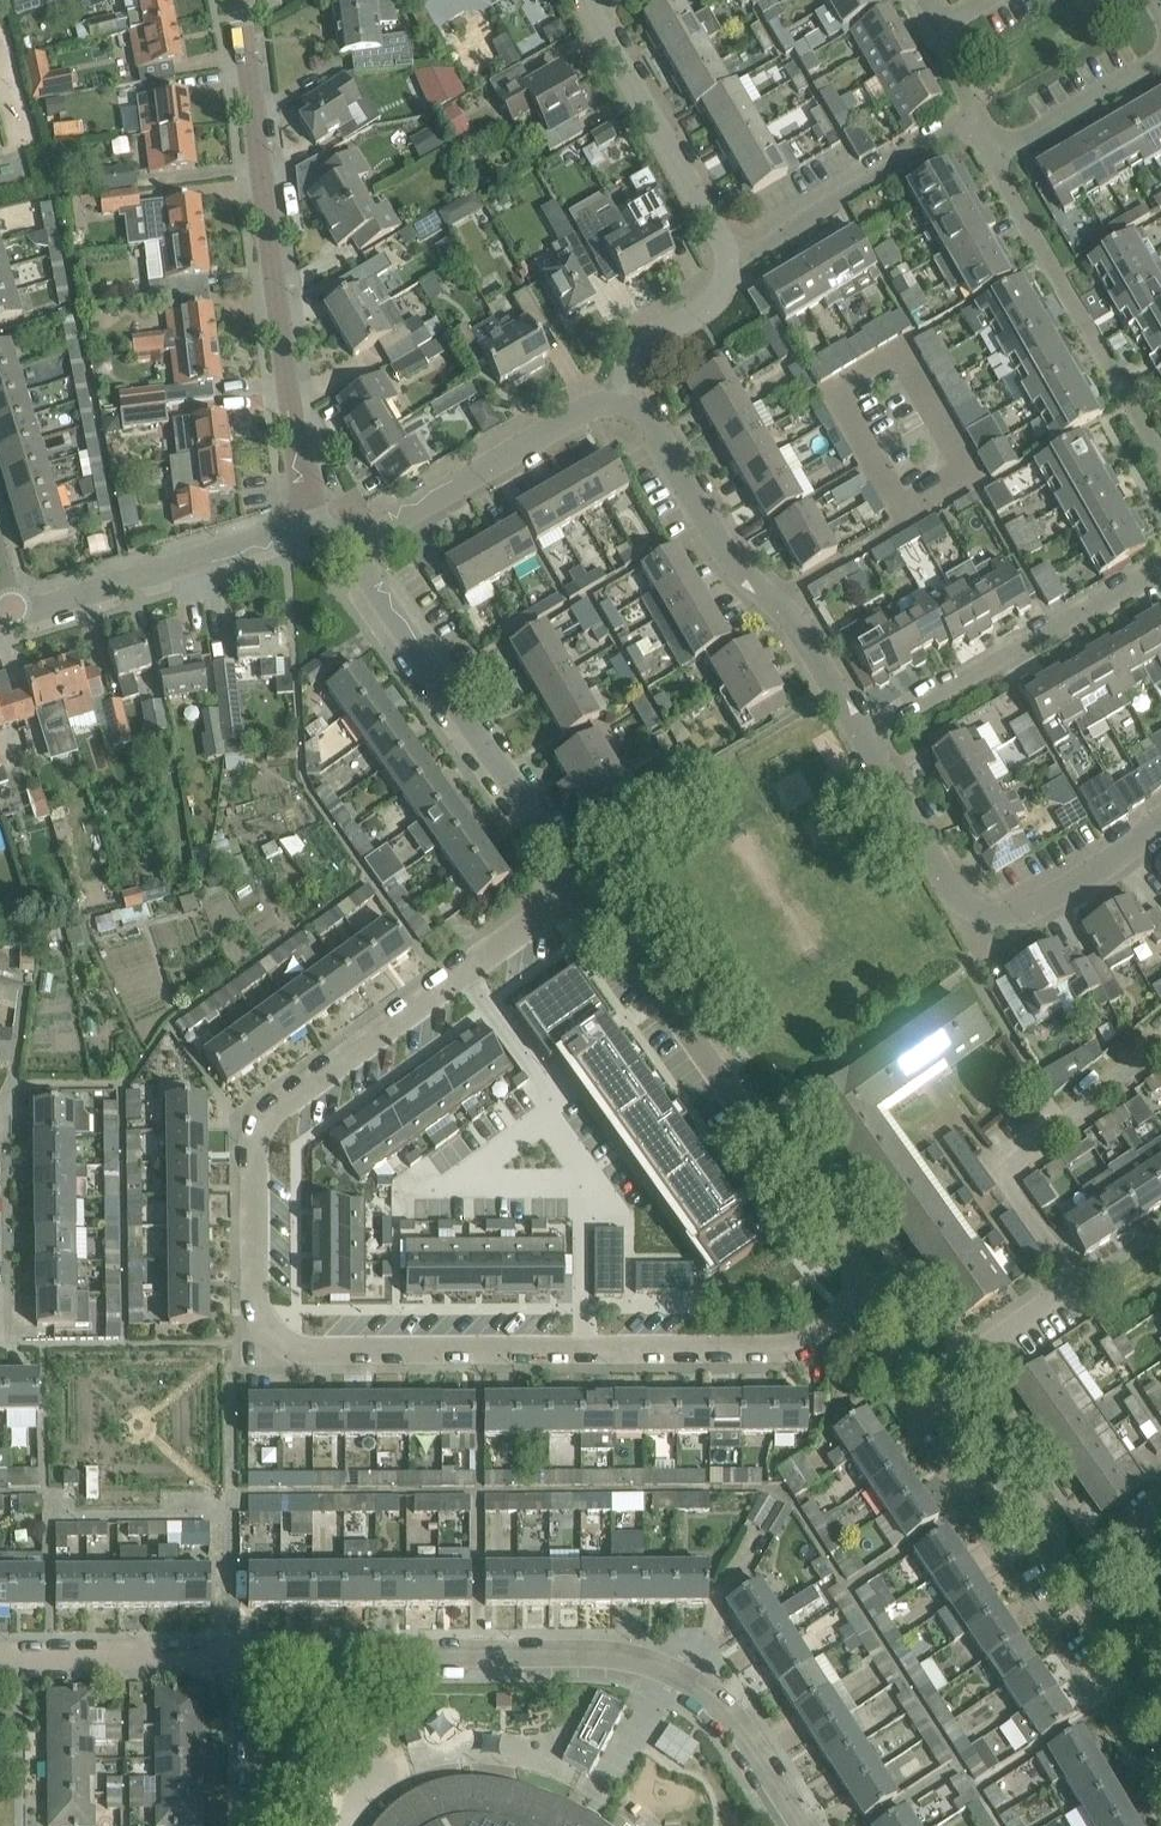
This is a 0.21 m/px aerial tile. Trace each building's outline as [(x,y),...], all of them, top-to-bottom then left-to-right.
[(16,18),(63,3),(62,0),(10,0),(16,18)] [(111,2),(110,0),(85,0),(88,10),(111,2)] [(174,23),(170,0),(125,0),(131,31),(174,23)] [(457,0),(420,0),(419,0),(437,30),(464,13),(457,0)] [(526,10),(542,0),(519,0),(526,10)] [(680,0),(672,0),(644,17),(657,40),(691,20),(680,0)] [(829,6),(842,29),(877,9),(872,0),(839,0),(829,6)] [(353,54),(354,73),(414,69),(410,35),(380,38),(379,26),(397,23),(394,2),(334,9),(340,55),(353,54)] [(850,33),(863,56),(901,34),(888,11),(850,33)] [(91,40),(119,33),(114,15),(87,22),(91,40)] [(785,32),(778,19),(769,25),(776,37),(785,32)] [(691,20),(657,40),(670,62),(704,42),(691,20)] [(139,69),(158,65),(182,61),(174,23),(131,31),(139,69)] [(767,36),(760,24),(751,29),(758,41),(767,36)] [(785,32),(776,37),(783,49),(792,44),(785,32)] [(914,56),(901,34),(863,56),(876,78),(914,56)] [(767,36),(758,41),(765,54),(774,48),(767,36)] [(704,42),(670,62),(683,85),(717,65),(704,42)] [(821,67),(813,54),(800,62),(808,74),(821,67)] [(927,78),(914,56),(876,78),(889,100),(927,78)] [(36,57),(25,59),(29,78),(34,100),(74,92),(69,70),(50,74),(40,76),(36,57)] [(801,76),(794,64),(785,69),(792,81),(801,76)] [(717,65),(683,85),(696,108),(701,105),(730,87),(717,65)] [(523,69),(502,81),(492,87),(513,124),(536,111),(537,113),(540,111),(539,108),(569,91),(556,67),(530,82),(523,69)] [(453,71),(415,74),(431,113),(465,95),(453,71)] [(316,146),(352,124),(344,111),(360,101),(344,75),(303,100),(311,113),(300,119),(316,146)] [(801,76),(792,81),(799,94),(808,89),(801,76)] [(941,101),(927,78),(889,100),(903,124),(900,125),(905,134),(920,125),(915,117),(941,101)] [(714,126),(748,107),(735,84),(730,87),(701,105),(714,126)] [(827,108),(840,100),(833,87),(820,95),(827,108)] [(573,89),(569,91),(539,108),(540,111),(547,123),(536,130),(550,153),(583,134),(575,120),(587,113),(573,89)] [(144,118),(146,135),(190,130),(185,92),(156,96),(158,116),(144,118)] [(1151,102),(1160,119),(1160,96),(1151,102)] [(64,99),(46,102),(48,118),(67,115),(64,99)] [(840,100),(827,108),(835,120),(848,112),(840,100)] [(1124,108),(1155,160),(1160,156),(1160,148),(1160,146),(1160,145),(1160,119),(1151,102),(1139,109),(1134,102),(1124,108)] [(424,117),(422,104),(405,106),(407,120),(424,117)] [(456,106),(439,116),(453,141),(470,132),(456,106)] [(748,107),(714,126),(727,149),(761,129),(748,107)] [(818,126),(827,121),(820,108),(811,114),(818,126)] [(1146,165),(1155,160),(1124,108),(1115,114),(1119,121),(1107,128),(1128,165),(1141,157),(1146,165)] [(825,138),(834,133),(827,121),(818,126),(825,138)] [(843,133),(859,161),(876,151),(860,123),(843,133)] [(81,124),(54,127),(55,140),(82,137),(81,124)] [(608,127),(590,137),(598,151),(616,141),(608,127)] [(1089,128),(1080,134),(1111,186),(1120,181),(1115,172),(1128,165),(1107,128),(1094,136),(1089,128)] [(740,171),(774,151),(761,129),(727,149),(740,171)] [(195,168),(190,130),(146,135),(148,155),(150,174),(195,168)] [(1075,147),(1061,155),(1082,192),(1086,199),(1100,190),(1101,192),(1111,186),(1080,134),(1070,140),(1075,147)] [(50,148),(54,173),(76,170),(72,144),(50,148)] [(787,174),(774,151),(740,171),(753,194),(787,174)] [(309,198),(324,222),(366,197),(357,181),(368,174),(356,153),(316,177),(324,189),(309,198)] [(1071,198),(1082,192),(1061,155),(1049,162),(1045,155),(1035,161),(1065,213),(1076,207),(1071,198)] [(907,185),(919,206),(920,208),(970,180),(962,166),(957,169),(952,159),(907,185)] [(94,171),(97,191),(136,185),(134,166),(115,168),(115,165),(107,166),(108,169),(94,171)] [(631,180),(640,196),(616,210),(628,232),(650,269),(674,255),(661,232),(671,227),(666,219),(672,215),(673,217),(674,216),(648,170),(631,180)] [(920,208),(933,231),(978,205),(973,196),(978,193),(970,180),(920,208)] [(103,215),(139,211),(137,192),(101,196),(103,215)] [(450,223),(481,211),(475,196),(444,209),(450,223)] [(375,213),(366,197),(324,222),(339,247),(353,239),(360,251),(400,228),(387,206),(375,213)] [(70,199),(62,200),(69,244),(86,241),(80,199),(70,201),(70,199)] [(159,243),(203,238),(198,200),(169,203),(171,224),(157,225),(159,243)] [(33,215),(37,234),(57,230),(52,203),(40,206),(42,213),(33,215)] [(946,253),(983,231),(995,224),(988,211),(983,214),(978,205),(933,231),(924,235),(928,244),(938,238),(946,253)] [(1146,205),(1128,215),(1134,225),(1152,214),(1146,205)] [(650,269),(628,232),(616,210),(592,224),(588,216),(575,224),(596,261),(608,254),(625,284),(650,269)] [(409,227),(416,239),(417,240),(442,226),(433,212),(409,227)] [(1128,215),(1105,229),(1111,238),(1134,225),(1128,215)] [(879,219),(861,229),(867,239),(885,229),(879,219)] [(569,224),(553,233),(559,243),(574,234),(569,224)] [(843,238),(831,246),(853,283),(863,276),(873,282),(880,277),(849,225),(839,231),(843,238)] [(1111,238),(1105,229),(1087,239),(1093,249),(1111,238)] [(61,254),(57,230),(37,234),(27,236),(36,247),(48,249),(50,256),(61,254)] [(934,260),(947,282),(1003,249),(998,240),(991,244),(983,231),(946,253),(934,260)] [(1104,285),(1112,281),(1156,255),(1142,231),(1105,252),(1084,265),(1085,266),(1091,263),(1104,285)] [(545,277),(555,296),(567,317),(594,301),(580,277),(594,269),(574,234),(559,243),(552,247),(563,267),(545,277)] [(203,238),(159,243),(145,245),(151,298),(169,296),(193,293),(191,278),(208,276),(203,238)] [(853,283),(831,246),(827,238),(804,252),(836,305),(844,300),(838,292),(853,283)] [(880,262),(898,251),(893,241),(874,252),(880,262)] [(996,285),(1017,273),(1003,249),(947,282),(950,288),(952,290),(954,291),(965,284),(973,298),(996,285)] [(898,251),(880,262),(885,270),(903,260),(898,251)] [(808,309),(823,301),(828,310),(836,305),(804,252),(794,258),(799,265),(786,273),(808,309)] [(50,256),(55,280),(66,278),(61,254),(50,256)] [(1156,255),(1112,281),(1119,293),(1111,297),(1116,307),(1160,280),(1160,264),(1156,255)] [(367,266),(347,278),(329,288),(336,301),(325,308),(339,332),(391,301),(377,277),(392,268),(384,256),(367,266)] [(808,309),(786,273),(782,265),(759,279),(792,334),(801,328),(796,317),(808,309)] [(7,269),(0,271),(0,297),(15,293),(7,269)] [(990,329),(1041,299),(1028,277),(975,307),(981,317),(982,316),(990,329)] [(71,303),(66,278),(55,280),(61,310),(68,309),(67,304),(71,303)] [(1130,330),(1160,312),(1160,280),(1116,307),(1130,330)] [(905,306),(924,295),(918,286),(900,297),(905,306)] [(544,320),(532,299),(526,289),(513,297),(526,319),(517,324),(515,319),(509,318),(501,323),(500,328),(503,333),(528,376),(545,366),(541,360),(549,355),(533,327),(544,320)] [(15,293),(0,297),(0,324),(22,317),(15,293)] [(905,306),(915,321),(920,318),(922,313),(927,310),(925,307),(930,304),(924,295),(905,306)] [(995,342),(1001,351),(1053,321),(1041,299),(990,329),(997,341),(995,342)] [(391,301),(339,332),(354,357),(375,345),(383,339),(390,351),(413,337),(391,301)] [(172,351),(216,345),(211,307),(166,313),(168,333),(133,336),(135,355),(172,351)] [(876,321),(889,342),(911,328),(901,311),(893,316),(890,312),(876,321)] [(1160,340),(1160,312),(1130,330),(1138,344),(1146,339),(1150,347),(1160,340)] [(889,342),(876,321),(861,330),(863,334),(856,338),(866,356),(889,342)] [(1015,373),(1016,373),(1067,344),(1053,321),(1001,351),(1007,362),(1008,361),(1015,373)] [(64,327),(69,353),(79,351),(75,325),(64,327)] [(467,325),(454,332),(473,365),(474,367),(486,360),(500,384),(508,380),(512,386),(528,376),(503,333),(480,346),(467,325)] [(425,330),(413,337),(420,349),(432,342),(425,330)] [(932,332),(914,342),(927,365),(949,352),(940,337),(936,339),(932,332)] [(431,359),(452,350),(446,337),(426,346),(431,359)] [(846,339),(831,348),(844,369),(866,356),(856,338),(848,343),(846,339)] [(1150,347),(1155,356),(1149,359),(1157,373),(1160,370),(1160,340),(1150,347)] [(0,347),(0,374),(18,369),(10,344),(0,347)] [(1021,386),(1027,397),(1080,367),(1067,344),(1016,373),(1023,385),(1021,386)] [(221,383),(216,345),(172,351),(176,389),(221,383)] [(816,357),(819,361),(807,367),(817,385),(844,369),(831,348),(816,357)] [(84,376),(79,351),(69,353),(74,378),(84,376)] [(957,377),(953,369),(957,366),(949,352),(927,365),(940,387),(957,377)] [(701,407),(736,387),(748,379),(741,367),(729,375),(717,354),(702,363),(707,372),(687,384),(701,407)] [(98,360),(94,366),(95,373),(101,378),(108,377),(113,371),(111,364),(106,358),(98,360)] [(799,363),(791,368),(788,369),(796,382),(806,376),(799,363)] [(1034,405),(1041,418),(1085,393),(1078,381),(1085,376),(1080,367),(1027,397),(1032,406),(1034,405)] [(18,369),(0,374),(0,400),(25,393),(18,369)] [(382,375),(362,386),(342,399),(355,420),(346,425),(359,447),(395,425),(383,405),(396,398),(382,375)] [(74,378),(78,402),(89,400),(84,376),(74,378)] [(793,400),(805,392),(813,388),(806,376),(796,382),(797,385),(788,391),(793,400)] [(940,387),(953,409),(974,397),(966,383),(962,385),(957,377),(940,387)] [(469,384),(444,399),(451,411),(477,397),(469,384)] [(749,409),(736,387),(701,407),(714,430),(749,409)] [(1038,440),(1048,434),(1053,442),(1106,412),(1092,389),(1085,393),(1041,418),(1041,419),(1030,425),(1038,440)] [(128,410),(166,405),(164,390),(126,394),(128,410)] [(0,400),(0,426),(32,416),(25,393),(0,400)] [(966,432),(983,422),(979,414),(982,411),(974,397),(953,409),(966,432)] [(93,425),(89,400),(78,402),(83,427),(93,425)] [(476,411),(485,429),(499,422),(490,404),(476,411)] [(168,420),(167,412),(166,405),(128,410),(121,410),(123,426),(168,420)] [(832,421),(825,408),(815,414),(823,427),(832,421)] [(727,452),(762,432),(749,409),(714,430),(727,452)] [(182,440),(185,458),(229,452),(224,414),(201,417),(194,418),(174,420),(176,441),(182,440)] [(32,416),(0,426),(0,452),(39,440),(32,416)] [(823,427),(836,449),(846,444),(832,421),(823,427)] [(966,432),(978,454),(1000,442),(992,427),(988,429),(983,422),(966,432)] [(83,427),(88,452),(98,450),(93,425),(83,427)] [(407,445),(395,425),(359,447),(371,468),(380,463),(392,485),(429,464),(415,440),(407,445)] [(740,475),(775,455),(762,432),(727,452),(740,475)] [(1034,463),(1041,474),(1047,486),(1100,456),(1087,432),(1034,463)] [(0,452),(0,469),(3,477),(46,464),(39,440),(0,452)] [(978,454),(992,478),(1009,468),(1021,461),(1018,456),(1011,460),(1000,442),(978,454)] [(853,457),(846,444),(836,449),(844,463),(853,457)] [(103,476),(98,450),(88,452),(93,478),(103,476)] [(233,491),(229,452),(185,458),(170,459),(175,496),(171,496),(174,524),(210,520),(207,494),(233,491)] [(608,454),(585,468),(605,503),(628,489),(608,454)] [(788,477),(775,455),(740,475),(753,498),(788,477)] [(1100,456),(1047,486),(1048,487),(1050,486),(1057,499),(1055,500),(1060,508),(1113,478),(1100,456)] [(54,488),(46,464),(3,477),(10,501),(54,488)] [(582,516),(605,503),(585,468),(562,481),(582,516)] [(877,498),(870,485),(864,475),(831,494),(839,508),(862,494),(868,504),(877,498)] [(97,495),(98,502),(108,500),(103,476),(93,478),(79,481),(82,498),(97,495)] [(767,521),(788,509),(802,501),(788,477),(753,498),(767,521)] [(1113,478),(1060,508),(1067,520),(1068,519),(1075,530),(1119,505),(1126,500),(1113,478)] [(562,481),(540,494),(560,529),(582,516),(562,481)] [(983,492),(996,513),(997,515),(1015,504),(1001,481),(983,492)] [(61,512),(54,488),(10,501),(17,525),(61,512)] [(981,504),(977,496),(975,493),(953,505),(960,516),(981,504)] [(560,529),(540,494),(516,508),(522,518),(516,522),(520,529),(527,525),(537,543),(560,529)] [(877,498),(868,504),(875,517),(885,511),(877,498)] [(135,499),(119,502),(122,521),(124,531),(140,528),(135,499)] [(91,512),(99,510),(102,524),(112,523),(108,500),(98,502),(89,503),(91,512)] [(1126,517),(1119,505),(1075,530),(1083,544),(1081,545),(1086,553),(1139,523),(1133,513),(1126,517)] [(810,506),(796,514),(775,526),(789,550),(823,529),(810,506)] [(61,512),(17,525),(24,550),(68,537),(61,512)] [(916,527),(922,538),(931,553),(950,542),(941,527),(935,516),(916,527)] [(1029,528),(1028,526),(1023,517),(1004,528),(1010,539),(1029,528)] [(1029,528),(1010,539),(1023,560),(1044,549),(1038,539),(1044,536),(1036,521),(1028,526),(1029,528)] [(536,557),(520,529),(516,522),(492,536),(512,571),(536,557)] [(1139,523),(1086,553),(1092,564),(1093,564),(1100,576),(1145,550),(1137,537),(1144,533),(1139,523)] [(922,538),(916,527),(890,542),(897,553),(922,538)] [(837,553),(825,532),(823,529),(789,550),(802,573),(837,553)] [(490,584),(512,571),(492,536),(469,549),(490,584)] [(639,560),(653,552),(646,541),(632,549),(639,560)] [(897,553),(890,542),(871,553),(878,564),(897,553)] [(676,548),(675,549),(641,568),(655,592),(690,571),(676,548)] [(466,598),(490,584),(469,549),(441,566),(442,567),(446,564),(450,571),(446,574),(447,575),(451,572),(466,598)] [(639,560),(632,549),(619,557),(626,568),(639,560)] [(997,579),(984,586),(1002,618),(1015,610),(1019,617),(1031,610),(1003,561),(991,568),(997,579)] [(854,563),(841,570),(848,582),(861,574),(854,563)] [(1036,582),(1053,572),(1048,563),(1031,573),(1036,582)] [(946,578),(953,590),(981,639),(993,632),(989,626),(1002,618),(984,586),(971,564),(946,578)] [(593,586),(606,578),(600,568),(587,576),(593,586)] [(848,582),(841,570),(829,577),(835,589),(848,582)] [(690,571),(655,592),(668,615),(703,594),(690,571)] [(1066,595),(1054,574),(1053,572),(1036,582),(1049,605),(1066,595)] [(593,586),(587,576),(564,590),(570,600),(593,586)] [(981,639),(953,590),(941,597),(938,591),(924,599),(950,643),(952,648),(966,639),(969,646),(981,639)] [(557,594),(534,607),(540,618),(564,604),(557,594)] [(681,638),(716,617),(703,594),(668,615),(681,638)] [(897,608),(904,618),(923,651),(935,644),(939,650),(950,643),(924,599),(921,594),(897,608)] [(581,628),(598,618),(587,600),(570,610),(581,628)] [(607,619),(617,613),(610,600),(599,606),(607,619)] [(534,607),(512,620),(518,631),(540,618),(534,607)] [(880,610),(869,617),(900,672),(911,666),(916,669),(926,663),(926,658),(923,651),(904,618),(897,608),(883,616),(880,610)] [(505,624),(498,628),(504,639),(518,631),(512,620),(506,610),(499,614),(505,624)] [(1160,644),(1160,615),(1160,616),(1156,610),(1145,617),(1160,644)] [(617,613),(607,619),(615,633),(625,626),(617,613)] [(734,637),(730,629),(729,628),(724,630),(716,617),(681,638),(694,660),(703,655),(734,637)] [(900,672),(869,617),(840,634),(850,652),(853,649),(875,687),(880,690),(890,684),(890,678),(900,672)] [(1145,617),(1133,623),(1137,629),(1124,637),(1142,669),(1156,661),(1160,670),(1160,644),(1145,617)] [(609,637),(598,618),(581,628),(585,634),(591,630),(599,643),(609,637)] [(545,625),(510,645),(524,669),(559,648),(545,625)] [(152,631),(161,682),(165,701),(208,693),(202,658),(186,661),(180,626),(152,631)] [(1142,669),(1124,637),(1117,626),(1116,627),(1103,635),(1106,639),(1095,645),(1131,706),(1155,691),(1142,669)] [(260,628),(237,629),(238,653),(239,663),(261,662),(262,679),(277,678),(291,677),(290,660),(278,661),(277,661),(276,651),(275,627),(272,627),(260,628)] [(773,652),(762,659),(752,641),(741,648),(734,637),(703,655),(724,690),(725,691),(778,660),(773,652)] [(152,670),(149,661),(142,638),(108,649),(125,701),(140,696),(134,676),(152,670)] [(634,665),(644,658),(643,657),(647,654),(640,643),(626,652),(634,665)] [(1087,658),(1074,666),(1106,720),(1131,706),(1095,645),(1083,652),(1087,658)] [(559,648),(524,669),(537,692),(572,671),(559,648)] [(331,652),(301,673),(311,686),(341,666),(331,652)] [(618,675),(628,669),(621,656),(611,662),(614,668),(606,673),(609,679),(618,675)] [(48,667),(67,715),(69,721),(95,713),(90,699),(104,695),(96,670),(82,674),(78,658),(48,667)] [(634,665),(641,678),(652,672),(644,658),(634,665)] [(718,693),(729,711),(741,732),(789,704),(768,669),(780,663),(778,660),(725,691),(724,690),(718,693)] [(233,663),(215,665),(215,666),(217,679),(235,677),(233,663)] [(1081,735),(1106,720),(1074,666),(1061,674),(1057,667),(1046,674),(1074,723),(1081,735)] [(24,720),(38,715),(39,719),(45,723),(67,715),(48,667),(25,675),(30,691),(16,695),(24,720)] [(328,689),(347,716),(378,694),(359,667),(328,689)] [(628,669),(618,675),(626,688),(636,682),(628,669)] [(550,715),(586,694),(572,671),(537,692),(550,715)] [(1046,674),(1035,680),(1029,677),(1020,683),(1020,689),(1054,747),(1070,738),(1065,729),(1074,723),(1046,674)] [(586,694),(550,715),(564,737),(559,740),(566,752),(597,734),(590,723),(599,717),(598,716),(610,710),(597,688),(586,694)] [(236,693),(218,695),(221,718),(223,739),(225,757),(237,756),(243,756),(236,693)] [(397,720),(378,694),(347,716),(365,743),(397,720)] [(3,726),(17,722),(9,697),(0,700),(0,727),(3,726)] [(129,735),(122,701),(104,704),(113,748),(117,747),(120,763),(134,761),(129,735)] [(165,701),(141,705),(146,732),(147,734),(148,734),(150,744),(169,741),(167,730),(170,730),(165,701)] [(668,701),(658,707),(662,714),(672,708),(668,701)] [(219,712),(206,714),(208,735),(221,733),(219,712)] [(654,712),(642,719),(650,732),(662,725),(658,720),(654,712)] [(1027,716),(1017,722),(1007,727),(1011,734),(1004,739),(1003,736),(990,742),(995,751),(1017,739),(1035,729),(1027,716)] [(313,739),(329,727),(322,718),(306,730),(313,739)] [(415,746),(397,720),(365,743),(384,769),(415,746)] [(933,772),(940,783),(989,755),(983,744),(974,729),(964,736),(931,754),(939,768),(933,772)] [(1035,729),(1017,739),(1028,758),(1046,748),(1042,741),(1035,729)] [(664,730),(654,736),(665,753),(674,747),(664,730)] [(48,746),(43,731),(26,736),(31,752),(48,746)] [(1155,748),(1159,754),(1160,753),(1160,733),(1150,739),(1155,748)] [(299,750),(297,734),(284,735),(281,739),(282,751),(299,750)] [(597,734),(566,752),(555,758),(569,782),(557,789),(559,791),(612,760),(597,734)] [(686,734),(675,739),(679,747),(690,741),(686,734)] [(384,769),(402,795),(434,773),(415,746),(384,769)] [(1155,748),(1135,760),(1140,770),(1151,789),(1160,783),(1160,758),(1159,754),(1155,748)] [(10,782),(0,752),(0,785),(10,782)] [(307,775),(320,774),(319,755),(306,756),(306,773),(307,775)] [(961,805),(993,786),(985,773),(996,767),(989,755),(940,783),(947,795),(953,792),(961,805)] [(564,799),(575,793),(592,821),(640,793),(632,781),(626,784),(612,760),(559,791),(564,799)] [(1046,771),(1053,784),(1064,778),(1057,765),(1046,771)] [(434,773),(402,795),(421,821),(452,799),(434,773)] [(1077,801),(1071,791),(1064,778),(1053,784),(1041,791),(1049,804),(1065,808),(1077,801)] [(1114,791),(1126,813),(1139,805),(1124,780),(1112,788),(1114,791)] [(320,801),(326,809),(339,801),(327,784),(315,793),(320,801)] [(39,819),(53,815),(43,785),(29,790),(39,819)] [(969,833),(1018,804),(1011,793),(1001,800),(993,786),(961,805),(968,818),(962,821),(969,833)] [(1128,816),(1126,813),(1114,791),(1101,799),(1116,823),(1128,816)] [(439,847),(471,825),(452,799),(421,821),(439,847)] [(983,858),(992,874),(1031,852),(1014,822),(1024,815),(1018,804),(969,833),(975,844),(973,851),(976,856),(983,858)] [(346,811),(334,820),(345,835),(357,827),(346,811)] [(489,851),(471,825),(439,847),(458,873),(489,851)] [(345,835),(356,851),(369,842),(357,827),(345,835)] [(214,839),(209,866),(233,859),(232,857),(244,853),(243,851),(245,851),(244,846),(240,847),(237,839),(232,841),(230,834),(214,839)] [(395,879),(405,871),(387,845),(364,861),(383,887),(395,879)] [(458,873),(463,881),(477,900),(508,878),(489,851),(458,873)] [(395,879),(383,887),(394,903),(406,895),(395,879)] [(377,896),(369,885),(348,899),(357,911),(377,896)] [(127,909),(144,905),(140,888),(122,893),(125,904),(127,909)] [(185,914),(199,909),(194,894),(179,899),(185,914)] [(1107,912),(1128,949),(1153,935),(1158,944),(1160,942),(1160,916),(1157,909),(1143,917),(1132,898),(1107,912)] [(123,926),(151,918),(147,904),(144,905),(127,909),(125,904),(94,913),(97,924),(121,917),(123,926)] [(346,918),(337,907),(321,920),(330,931),(346,918)] [(432,935),(412,908),(402,915),(422,942),(432,935)] [(1133,957),(1128,949),(1107,912),(1082,926),(1098,953),(1085,961),(1108,1003),(1109,1004),(1124,996),(1110,971),(1133,957)] [(66,937),(86,930),(82,919),(62,925),(66,937)] [(360,939),(384,971),(410,952),(387,920),(360,939)] [(59,931),(36,935),(39,948),(49,946),(49,944),(61,942),(59,931)] [(302,933),(286,945),(294,956),(308,946),(310,945),(302,933)] [(384,971),(360,939),(335,958),(358,990),(384,971)] [(1075,1002),(1086,996),(1092,993),(1100,1007),(1108,1003),(1085,961),(1081,954),(1075,958),(1074,956),(1069,954),(1064,957),(1055,942),(1031,956),(1052,993),(1057,1002),(1072,994),(1075,1002)] [(286,945),(270,956),(278,968),(294,956),(286,945)] [(1007,1005),(1023,1033),(1037,1024),(1037,1025),(1062,1010),(1057,1002),(1052,993),(1031,956),(1006,970),(1021,997),(1007,1005)] [(358,990),(335,958),(322,967),(316,958),(302,968),(309,977),(332,1009),(358,990)] [(233,983),(242,994),(268,975),(260,963),(233,983)] [(575,970),(514,1014),(549,1063),(561,1054),(719,1276),(762,1246),(614,1037),(611,1040),(601,1026),(604,1024),(610,1019),(575,970)] [(332,1009),(309,977),(283,996),(306,1028),(332,1009)] [(208,1002),(216,1013),(242,994),(233,983),(208,1002)] [(306,1028),(283,996),(257,1015),(280,1047),(306,1028)] [(845,1078),(834,1086),(838,1092),(828,1099),(823,1093),(812,1102),(965,1319),(999,1295),(871,1114),(985,1033),(961,999),(917,1031),(920,1035),(897,1052),(894,1047),(847,1081),(845,1078)] [(208,1002),(181,1021),(190,1032),(216,1013),(208,1002)] [(231,1034),(254,1066),(280,1047),(257,1015),(231,1034)] [(482,1027),(456,1046),(487,1089),(513,1070),(482,1027)] [(13,1033),(0,1031),(0,1064),(9,1065),(13,1033)] [(204,1053),(213,1066),(227,1085),(254,1066),(231,1034),(204,1053)] [(456,1046),(431,1065),(462,1107),(487,1089),(456,1046)] [(1081,1056),(1073,1061),(1080,1075),(1088,1068),(1081,1056)] [(431,1065),(406,1083),(437,1126),(462,1107),(431,1065)] [(1057,1070),(1043,1078),(1053,1097),(1066,1086),(1057,1070)] [(1145,1084),(1152,1095),(1160,1089),(1160,1073),(1145,1084)] [(523,1074),(512,1082),(517,1090),(522,1086),(529,1081),(523,1074)] [(406,1083),(381,1101),(412,1144),(437,1126),(406,1083)] [(141,1118),(140,1091),(126,1091),(127,1119),(141,1118)] [(206,1098),(182,1098),(167,1099),(167,1132),(206,1131),(206,1098)] [(1152,1118),(1139,1098),(1111,1116),(1118,1126),(1130,1118),(1136,1128),(1152,1118)] [(381,1101),(355,1120),(386,1162),(412,1144),(381,1101)] [(104,1134),(118,1134),(118,1102),(104,1103),(104,1134)] [(34,1104),(35,1136),(73,1136),(73,1103),(34,1104)] [(479,1106),(467,1114),(473,1122),(474,1122),(484,1114),(479,1106)] [(1095,1127),(1101,1137),(1107,1146),(1123,1136),(1124,1136),(1122,1133),(1118,1126),(1111,1116),(1095,1127)] [(355,1120),(329,1139),(360,1181),(386,1162),(355,1120)] [(454,1124),(442,1133),(448,1140),(459,1132),(454,1124)] [(1124,1136),(1123,1136),(1133,1152),(1134,1151),(1135,1152),(1144,1146),(1131,1126),(1122,1133),(1124,1136)] [(168,1164),(206,1163),(206,1131),(167,1132),(168,1164)] [(968,1149),(955,1131),(942,1140),(955,1158),(968,1149)] [(141,1152),(141,1132),(127,1132),(127,1152),(141,1152)] [(442,1133),(430,1141),(436,1149),(448,1140),(442,1133)] [(104,1134),(105,1166),(119,1166),(118,1134),(104,1134)] [(74,1167),(73,1136),(35,1136),(35,1168),(74,1167)] [(926,1152),(935,1164),(943,1158),(935,1146),(926,1152)] [(955,1158),(961,1166),(973,1157),(968,1149),(955,1158)] [(417,1151),(405,1159),(411,1167),(422,1159),(417,1151)] [(1135,1152),(1134,1151),(1133,1152),(1107,1169),(1109,1172),(1109,1173),(1140,1220),(1160,1206),(1160,1192),(1146,1169),(1135,1152)] [(1070,1153),(1061,1158),(1066,1168),(1067,1168),(1076,1162),(1070,1153)] [(975,1160),(973,1157),(961,1166),(966,1174),(979,1165),(975,1160)] [(1146,1169),(1160,1192),(1160,1160),(1146,1169)] [(128,1196),(142,1196),(142,1163),(127,1163),(128,1196)] [(168,1196),(207,1195),(206,1163),(168,1164),(168,1196)] [(984,1173),(979,1165),(966,1174),(972,1182),(984,1173)] [(105,1198),(119,1198),(119,1166),(105,1166),(105,1198)] [(86,1167),(74,1167),(35,1168),(36,1199),(74,1199),(74,1182),(87,1181),(86,1167)] [(990,1181),(984,1173),(972,1182),(977,1190),(990,1181)] [(1041,1210),(1057,1199),(1038,1173),(1023,1183),(1041,1210)] [(1109,1173),(1082,1190),(1091,1205),(1113,1238),(1114,1237),(1118,1239),(1127,1234),(1126,1229),(1140,1220),(1109,1173)] [(378,1178),(378,1188),(392,1188),(392,1181),(392,1178),(378,1178)] [(990,1181),(977,1190),(983,1197),(995,1189),(990,1181)] [(956,1194),(965,1207),(973,1201),(965,1188),(956,1194)] [(169,1228),(207,1227),(207,1195),(168,1196),(169,1228)] [(142,1196),(128,1196),(128,1229),(143,1228),(142,1196)] [(105,1198),(106,1230),(119,1230),(119,1198),(105,1198)] [(75,1230),(74,1199),(36,1199),(36,1231),(75,1230)] [(365,1200),(313,1201),(313,1233),(365,1233),(365,1200)] [(1063,1224),(1071,1236),(1084,1256),(1113,1238),(1091,1205),(1077,1215),(1073,1209),(1063,1215),(1067,1221),(1063,1224)] [(999,1220),(1005,1229),(1018,1220),(1012,1211),(999,1220)] [(392,1218),(383,1218),(383,1233),(392,1233),(392,1223),(392,1218)] [(1024,1228),(1018,1220),(1005,1229),(1011,1237),(1024,1228)] [(487,1222),(487,1232),(501,1232),(501,1222),(487,1222)] [(515,1222),(501,1222),(501,1232),(515,1232),(515,1222)] [(532,1222),(532,1232),(546,1232),(546,1222),(532,1222)] [(415,1223),(400,1223),(401,1232),(415,1232),(415,1223)] [(438,1223),(438,1232),(453,1232),(453,1223),(438,1223)] [(169,1260),(208,1259),(207,1227),(169,1228),(169,1260)] [(1011,1237),(1017,1245),(1030,1236),(1024,1228),(1011,1237)] [(75,1230),(36,1231),(37,1262),(75,1262),(75,1230)] [(106,1262),(119,1262),(119,1230),(106,1230),(106,1262)] [(624,1230),(595,1230),(595,1239),(609,1239),(624,1239),(624,1230)] [(1004,1244),(995,1231),(986,1238),(995,1250),(1004,1244)] [(365,1233),(313,1233),(313,1264),(366,1264),(365,1233)] [(392,1233),(383,1233),(383,1247),(392,1247),(392,1233)] [(1035,1244),(1030,1236),(1017,1245),(1023,1253),(1035,1244)] [(128,1240),(129,1260),(143,1260),(143,1239),(128,1240)] [(609,1239),(595,1239),(595,1249),(609,1249),(609,1239)] [(624,1239),(609,1239),(609,1249),(624,1249),(624,1239)] [(501,1241),(470,1242),(470,1294),(501,1294),(501,1241)] [(532,1241),(501,1241),(501,1294),(532,1294),(532,1241)] [(564,1241),(532,1241),(532,1294),(565,1294),(564,1241)] [(439,1242),(406,1242),(406,1295),(439,1295),(439,1242)] [(470,1242),(439,1242),(439,1295),(470,1294),(470,1242)] [(1023,1253),(1029,1262),(1041,1253),(1035,1244),(1023,1253)] [(609,1249),(595,1249),(595,1259),(609,1258),(609,1249)] [(624,1249),(609,1249),(609,1258),(624,1258),(624,1249)] [(1041,1253),(1029,1262),(1034,1270),(1047,1261),(1041,1253)] [(609,1258),(595,1259),(595,1268),(609,1268),(609,1258)] [(624,1258),(609,1258),(609,1268),(624,1268),(624,1258)] [(208,1259),(169,1260),(170,1292),(208,1291),(208,1259)] [(129,1260),(129,1292),(144,1292),(143,1260),(129,1260)] [(76,1293),(75,1262),(37,1262),(37,1294),(76,1293)] [(106,1262),(107,1293),(120,1293),(119,1262),(106,1262)] [(366,1264),(313,1264),(313,1296),(366,1296),(366,1264)] [(392,1264),(383,1264),(383,1278),(392,1278),(392,1264)] [(674,1264),(665,1265),(665,1279),(674,1279),(674,1264)] [(684,1264),(674,1264),(674,1279),(684,1279),(684,1264)] [(693,1264),(684,1264),(684,1279),(694,1279),(693,1264)] [(646,1265),(636,1265),(636,1279),(646,1279),(646,1265)] [(655,1265),(646,1265),(646,1279),(655,1279),(655,1265)] [(665,1265),(655,1265),(655,1279),(665,1279),(665,1265)] [(609,1268),(595,1268),(595,1278),(609,1278),(609,1268)] [(624,1268),(609,1268),(609,1278),(624,1278),(624,1268)] [(609,1278),(595,1278),(595,1287),(609,1287),(609,1278)] [(624,1278),(609,1278),(609,1287),(624,1287),(624,1278)] [(646,1279),(636,1279),(636,1293),(638,1293),(646,1293),(646,1279)] [(655,1279),(646,1279),(646,1293),(655,1293),(655,1279)] [(665,1279),(655,1279),(655,1293),(665,1293),(665,1279)] [(674,1279),(665,1279),(665,1293),(675,1293),(674,1279)] [(684,1279),(674,1279),(675,1293),(684,1293),(684,1279)] [(694,1279),(684,1279),(684,1293),(694,1293),(694,1279)] [(609,1287),(595,1287),(595,1297),(610,1297),(609,1287)] [(624,1287),(609,1287),(610,1297),(624,1297),(624,1287)] [(208,1291),(170,1292),(170,1325),(208,1324),(208,1291)] [(129,1292),(129,1293),(130,1325),(143,1325),(143,1306),(158,1305),(158,1292),(144,1293),(144,1292),(129,1292)] [(76,1293),(37,1294),(38,1326),(76,1326),(76,1293)] [(120,1293),(107,1293),(107,1326),(120,1325),(120,1293)] [(1129,1344),(1132,1342),(1131,1340),(1160,1319),(1160,1315),(1159,1312),(1113,1343),(1118,1351),(1124,1360),(1135,1353),(1129,1344)] [(1099,1344),(1108,1357),(1118,1351),(1113,1343),(1109,1338),(1099,1344)] [(1126,1363),(1124,1360),(1118,1351),(1108,1357),(1117,1370),(1126,1363)] [(1076,1378),(1058,1352),(1012,1384),(1030,1410),(1076,1378)] [(6,1413),(39,1413),(38,1374),(6,1375),(6,1413)] [(1048,1436),(1094,1404),(1076,1378),(1030,1410),(1048,1436)] [(1160,1402),(1160,1393),(1154,1382),(1143,1389),(1155,1407),(1160,1402)] [(774,1395),(742,1396),(742,1434),(774,1434),(774,1395)] [(807,1434),(807,1419),(807,1395),(774,1395),(774,1434),(807,1434)] [(814,1395),(814,1417),(827,1417),(827,1395),(814,1395)] [(646,1435),(646,1396),(614,1397),(614,1435),(646,1435)] [(678,1396),(646,1396),(646,1435),(678,1435),(678,1396)] [(710,1396),(678,1396),(678,1435),(710,1435),(710,1396)] [(742,1434),(742,1396),(710,1396),(710,1435),(742,1434)] [(484,1436),(518,1436),(517,1397),(484,1398),(484,1422),(484,1436)] [(549,1397),(517,1397),(518,1436),(550,1436),(549,1397)] [(582,1436),(581,1397),(549,1397),(550,1436),(582,1436)] [(614,1397),(581,1397),(582,1436),(582,1451),(614,1450),(613,1435),(614,1435),(614,1397)] [(1141,1410),(1133,1397),(1123,1404),(1132,1417),(1141,1410)] [(313,1437),(346,1437),(345,1398),(313,1399),(313,1437)] [(346,1437),(378,1437),(377,1398),(345,1398),(346,1437)] [(378,1437),(410,1437),(409,1398),(377,1398),(378,1437)] [(410,1437),(442,1437),(442,1398),(409,1398),(410,1437)] [(475,1436),(475,1398),(442,1398),(442,1437),(475,1436)] [(248,1438),(281,1438),(281,1399),(248,1399),(248,1438)] [(281,1438),(313,1437),(313,1399),(281,1399),(281,1438)] [(1094,1404),(1048,1436),(1066,1462),(1112,1430),(1094,1404)] [(1132,1417),(1140,1430),(1150,1423),(1141,1410),(1132,1417)] [(832,1434),(841,1447),(827,1457),(836,1470),(850,1460),(851,1461),(884,1439),(865,1411),(832,1434)] [(1112,1430),(1066,1462),(1084,1488),(1130,1456),(1112,1430)] [(1160,1453),(1160,1440),(1159,1436),(1149,1443),(1157,1456),(1160,1453)] [(884,1439),(851,1461),(869,1488),(902,1465),(884,1439)] [(8,1487),(8,1470),(8,1451),(0,1451),(0,1487),(8,1487)] [(777,1470),(795,1498),(820,1481),(802,1453),(777,1470)] [(442,1487),(442,1455),(424,1455),(424,1472),(410,1473),(410,1487),(442,1487)] [(475,1487),(475,1457),(470,1458),(471,1472),(457,1472),(457,1455),(442,1455),(442,1487),(475,1487)] [(1130,1456),(1084,1488),(1102,1514),(1148,1482),(1130,1456)] [(678,1471),(678,1484),(705,1484),(705,1471),(699,1471),(692,1462),(678,1462),(678,1471)] [(902,1465),(869,1488),(887,1514),(920,1492),(902,1465)] [(40,1470),(8,1470),(8,1487),(40,1487),(40,1470)] [(761,1470),(741,1471),(742,1484),(762,1484),(761,1470)] [(613,1485),(613,1471),(581,1472),(581,1485),(613,1485)] [(644,1471),(613,1471),(613,1485),(644,1484),(644,1471)] [(644,1484),(658,1484),(678,1484),(678,1471),(644,1471),(644,1484)] [(742,1484),(741,1471),(721,1471),(722,1484),(742,1484)] [(485,1486),(518,1485),(518,1472),(485,1473),(485,1486)] [(550,1472),(518,1472),(518,1485),(550,1485),(550,1472)] [(581,1472),(550,1472),(550,1485),(581,1485),(581,1472)] [(64,1486),(78,1486),(78,1473),(64,1473),(64,1486)] [(314,1486),(314,1473),(282,1474),(282,1487),(314,1486)] [(314,1486),(345,1486),(345,1473),(314,1473),(314,1486)] [(378,1487),(378,1473),(358,1473),(358,1487),(378,1487)] [(410,1487),(410,1473),(378,1473),(378,1487),(410,1487)] [(282,1487),(282,1474),(249,1474),(249,1487),(282,1487)] [(887,1514),(905,1541),(905,1542),(938,1519),(920,1492),(887,1514)] [(763,1493),(746,1519),(760,1527),(776,1501),(763,1493)] [(635,1511),(635,1494),(611,1495),(612,1511),(635,1511)] [(652,1511),(676,1511),(675,1494),(652,1494),(652,1511)] [(675,1494),(676,1511),(699,1510),(699,1494),(675,1494)] [(437,1512),(437,1496),(414,1495),(414,1512),(437,1512)] [(485,1513),(517,1512),(517,1495),(485,1495),(485,1513)] [(524,1512),(548,1511),(548,1495),(517,1495),(517,1512),(524,1512)] [(548,1495),(548,1511),(572,1511),(572,1495),(548,1495)] [(588,1511),(612,1511),(611,1495),(588,1495),(588,1511)] [(43,1527),(43,1513),(43,1496),(19,1497),(11,1496),(11,1528),(43,1527)] [(280,1525),(280,1497),(249,1496),(249,1524),(280,1525)] [(313,1536),(313,1528),(313,1496),(289,1496),(289,1514),(292,1514),(292,1536),(313,1536)] [(343,1528),(343,1513),(343,1496),(313,1496),(313,1528),(343,1528)] [(343,1513),(375,1513),(375,1496),(343,1496),(343,1513)] [(399,1513),(399,1496),(375,1496),(375,1513),(399,1513)] [(437,1512),(470,1512),(470,1496),(437,1496),(437,1512)] [(813,1500),(801,1508),(812,1524),(824,1516),(813,1500)] [(793,1511),(779,1503),(763,1529),(777,1537),(793,1511)] [(824,1516),(812,1524),(818,1534),(822,1540),(834,1532),(824,1516)] [(148,1570),(149,1608),(180,1607),(180,1570),(180,1549),(180,1523),(168,1523),(168,1547),(158,1548),(158,1562),(152,1562),(152,1570),(148,1570)] [(210,1549),(210,1553),(218,1554),(218,1524),(210,1524),(210,1523),(180,1523),(180,1549),(210,1549)] [(82,1537),(87,1537),(87,1524),(56,1524),(56,1550),(82,1550),(82,1537)] [(118,1524),(107,1524),(87,1524),(87,1537),(107,1537),(107,1539),(118,1540),(118,1524)] [(128,1524),(128,1537),(149,1537),(149,1524),(128,1524)] [(946,1531),(913,1553),(932,1581),(965,1558),(946,1531)] [(829,1552),(847,1580),(858,1572),(840,1545),(829,1552)] [(118,1570),(118,1608),(149,1608),(148,1570),(148,1548),(121,1548),(121,1570),(118,1570)] [(11,1570),(12,1608),(44,1608),(44,1554),(11,1555),(11,1570)] [(822,1558),(811,1565),(823,1582),(833,1575),(822,1558)] [(965,1558),(932,1581),(950,1607),(983,1585),(965,1558)] [(644,1604),(675,1604),(675,1566),(643,1567),(644,1604)] [(707,1566),(675,1566),(675,1604),(707,1604),(707,1566)] [(407,1606),(439,1606),(438,1567),(407,1568),(407,1606)] [(471,1567),(438,1567),(439,1606),(471,1606),(471,1567)] [(485,1605),(518,1605),(517,1567),(485,1568),(485,1605)] [(518,1605),(549,1605),(549,1567),(517,1567),(518,1605)] [(549,1605),(581,1605),(580,1567),(549,1567),(549,1605)] [(581,1605),(612,1605),(612,1567),(580,1567),(581,1605)] [(612,1605),(644,1604),(643,1567),(612,1567),(612,1605)] [(249,1607),(281,1607),(281,1568),(249,1569),(249,1607)] [(281,1607),(313,1607),(313,1568),(281,1568),(281,1607)] [(313,1607),(344,1606),(344,1568),(313,1568),(313,1607)] [(344,1606),(376,1606),(375,1568),(344,1568),(344,1606)] [(376,1606),(407,1606),(407,1568),(375,1568),(376,1606)] [(12,1608),(11,1570),(0,1570),(0,1609),(12,1608)] [(56,1571),(56,1608),(88,1608),(87,1570),(56,1571)] [(87,1570),(88,1608),(118,1608),(118,1570),(87,1570)] [(180,1570),(180,1607),(211,1607),(210,1570),(180,1570)] [(828,1591),(839,1608),(851,1600),(840,1583),(828,1591)] [(727,1604),(744,1631),(776,1611),(758,1584),(727,1604)] [(885,1612),(868,1585),(855,1592),(873,1620),(885,1612)] [(956,1642),(968,1634),(1001,1611),(983,1585),(950,1607),(938,1615),(956,1642)] [(812,1588),(776,1611),(744,1631),(761,1658),(793,1638),(784,1623),(820,1600),(812,1588)] [(839,1608),(856,1635),(868,1627),(851,1600),(839,1608)] [(896,1605),(885,1612),(873,1620),(890,1647),(907,1636),(901,1626),(896,1628),(891,1621),(901,1614),(896,1605)] [(1019,1638),(1001,1611),(968,1634),(986,1660),(1019,1638)] [(868,1627),(856,1635),(843,1643),(850,1653),(862,1646),(872,1661),(885,1653),(868,1627)] [(908,1673),(924,1663),(907,1636),(890,1647),(908,1673)] [(810,1664),(793,1638),(761,1658),(778,1684),(810,1664)] [(986,1660),(1003,1687),(1037,1664),(1019,1638),(986,1660)] [(889,1688),(894,1684),(902,1680),(885,1653),(872,1661),(889,1688)] [(929,1660),(924,1663),(908,1673),(925,1701),(937,1693),(943,1689),(931,1670),(933,1669),(935,1671),(949,1663),(942,1653),(930,1661),(929,1660)] [(827,1691),(810,1664),(778,1684),(795,1711),(827,1691)] [(1003,1687),(1021,1713),(1055,1691),(1037,1664),(1003,1687)] [(907,1715),(919,1707),(902,1680),(894,1684),(901,1695),(896,1698),(907,1715)] [(48,1727),(88,1726),(88,1712),(94,1712),(94,1691),(48,1692),(48,1727)] [(203,1725),(203,1716),(202,1691),(156,1691),(156,1711),(162,1711),(162,1726),(203,1725)] [(795,1711),(813,1738),(844,1717),(827,1691),(795,1711)] [(1055,1691),(1021,1713),(1011,1721),(1029,1747),(1039,1740),(1040,1741),(1073,1718),(1055,1691)] [(590,1775),(621,1715),(625,1707),(602,1695),(598,1693),(597,1695),(594,1701),(592,1705),(584,1720),(562,1760),(584,1772),(590,1775)] [(937,1693),(925,1701),(943,1728),(955,1720),(937,1693)] [(972,1729),(994,1714),(988,1704),(983,1707),(982,1705),(967,1715),(969,1718),(966,1720),(972,1729)] [(919,1743),(923,1741),(935,1733),(919,1707),(907,1715),(917,1730),(912,1732),(919,1743)] [(131,1726),(143,1726),(143,1710),(130,1710),(131,1726)] [(108,1711),(108,1726),(120,1726),(120,1711),(108,1711)] [(861,1744),(844,1717),(813,1738),(830,1764),(861,1744)] [(972,1747),(955,1720),(943,1728),(960,1755),(972,1747)] [(673,1723),(656,1748),(687,1769),(704,1744),(673,1723)] [(203,1759),(203,1725),(162,1726),(162,1741),(156,1741),(156,1760),(203,1759)] [(88,1741),(88,1726),(48,1727),(48,1736),(48,1760),(95,1760),(95,1741),(88,1741)] [(120,1726),(108,1726),(108,1742),(120,1742),(120,1726)] [(143,1741),(143,1726),(131,1726),(131,1741),(143,1741)] [(1081,1730),(1060,1743),(1048,1750),(1049,1750),(1036,1757),(1053,1785),(1065,1777),(1065,1778),(1098,1759),(1081,1730)] [(953,1760),(935,1733),(923,1741),(933,1756),(912,1770),(919,1782),(953,1760)] [(830,1764),(847,1791),(878,1771),(861,1744),(830,1764)] [(988,1772),(972,1747),(960,1755),(976,1779),(988,1772)] [(203,1759),(156,1760),(157,1778),(162,1778),(163,1793),(203,1793),(203,1759)] [(1098,1759),(1065,1778),(1082,1806),(1114,1786),(1098,1759)] [(95,1779),(95,1760),(48,1760),(49,1794),(89,1794),(89,1779),(95,1779)] [(896,1798),(878,1771),(847,1791),(864,1818),(896,1798)] [(967,1806),(967,1807),(979,1800),(962,1773),(949,1780),(960,1797),(953,1802),(960,1811),(967,1806)] [(109,1778),(109,1794),(121,1794),(121,1778),(109,1778)] [(131,1793),(143,1793),(144,1778),(131,1778),(131,1793)] [(999,1818),(1012,1809),(1022,1803),(1006,1778),(983,1792),(999,1818)] [(602,1824),(598,1822),(597,1821),(594,1825),(584,1819),(587,1814),(573,1807),(565,1803),(539,1793),(511,1786),(483,1782),(455,1782),(438,1785),(421,1791),(404,1801),(388,1813),(377,1825),(604,1825),(602,1824)] [(1082,1806),(1094,1825),(1110,1825),(1130,1814),(1114,1786),(1082,1806)] [(143,1808),(143,1793),(131,1793),(130,1808),(143,1808)] [(163,1793),(163,1808),(157,1808),(157,1825),(203,1825),(203,1793),(163,1793)] [(95,1809),(89,1809),(89,1794),(49,1794),(49,1825),(95,1825),(95,1809)] [(121,1794),(109,1794),(110,1810),(122,1810),(121,1794)] [(979,1800),(967,1807),(974,1817),(980,1825),(996,1825),(979,1800)] [(999,1818),(1005,1825),(1023,1825),(1012,1809),(999,1818)] [(904,1810),(879,1825),(914,1825),(904,1810)] [(1110,1825),(1138,1825),(1130,1814),(1110,1825)]
